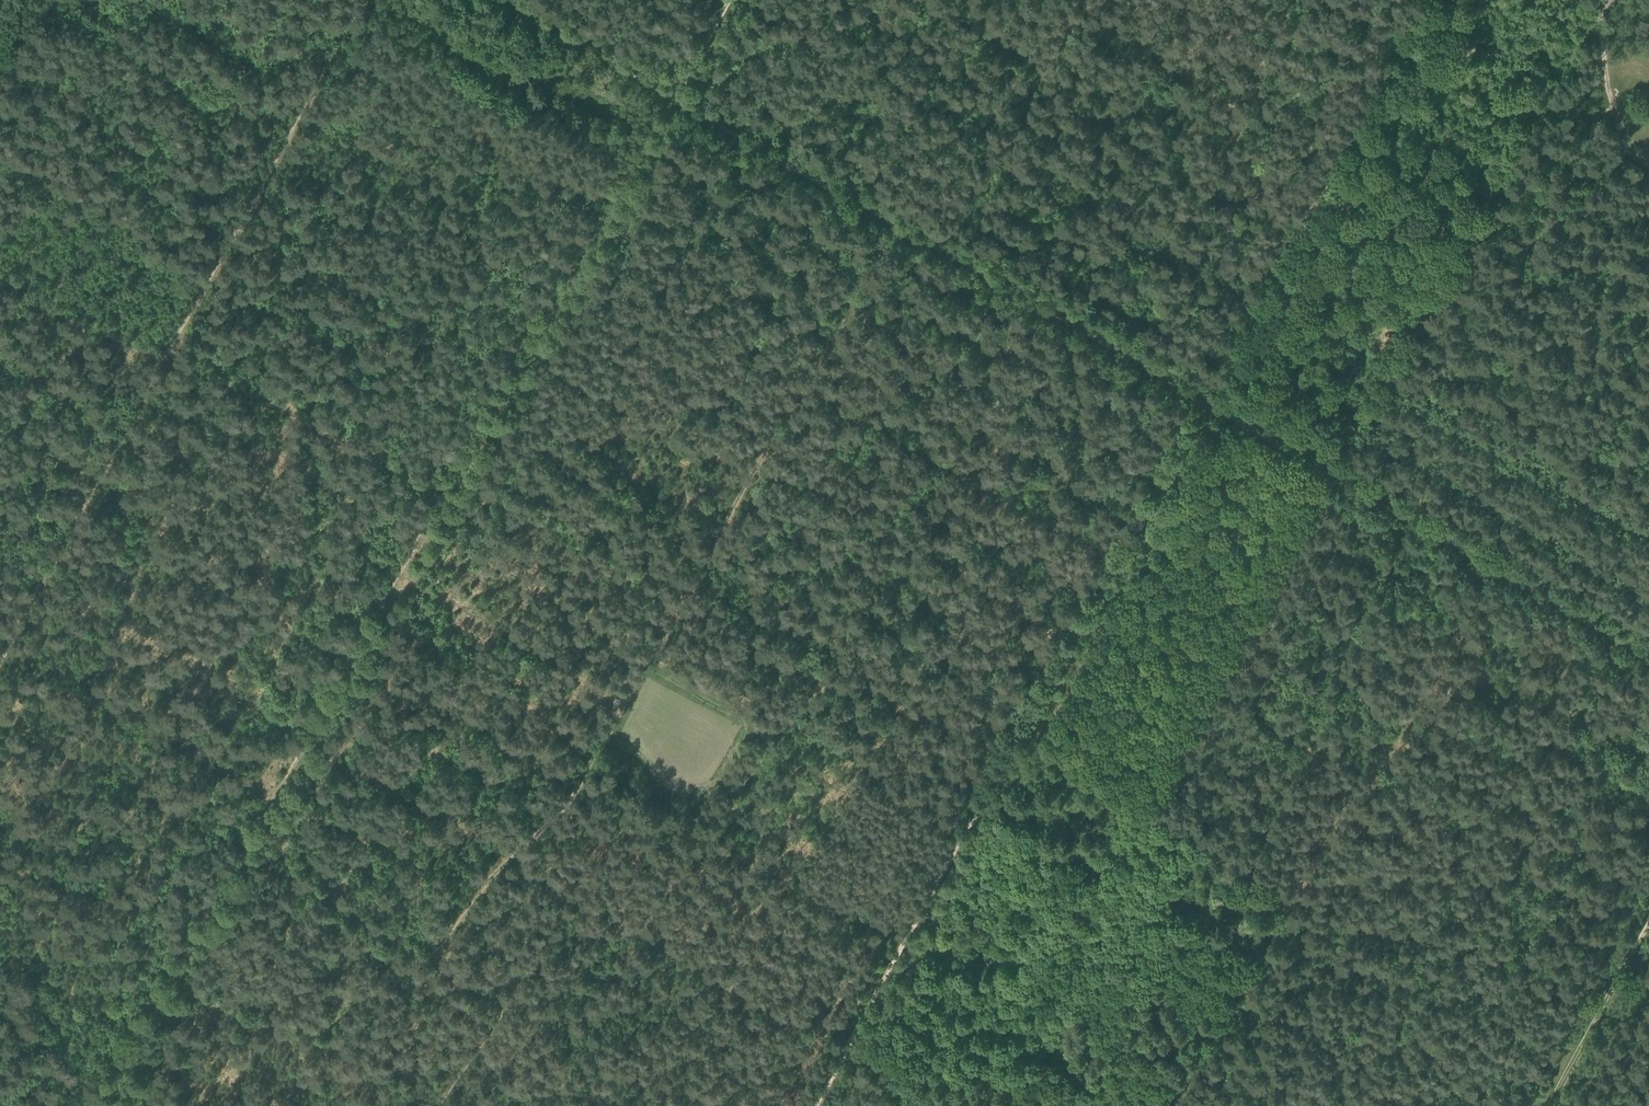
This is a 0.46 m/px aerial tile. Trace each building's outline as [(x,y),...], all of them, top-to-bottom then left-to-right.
[(530,77),(544,80),(546,71),(532,68),(530,77)]
